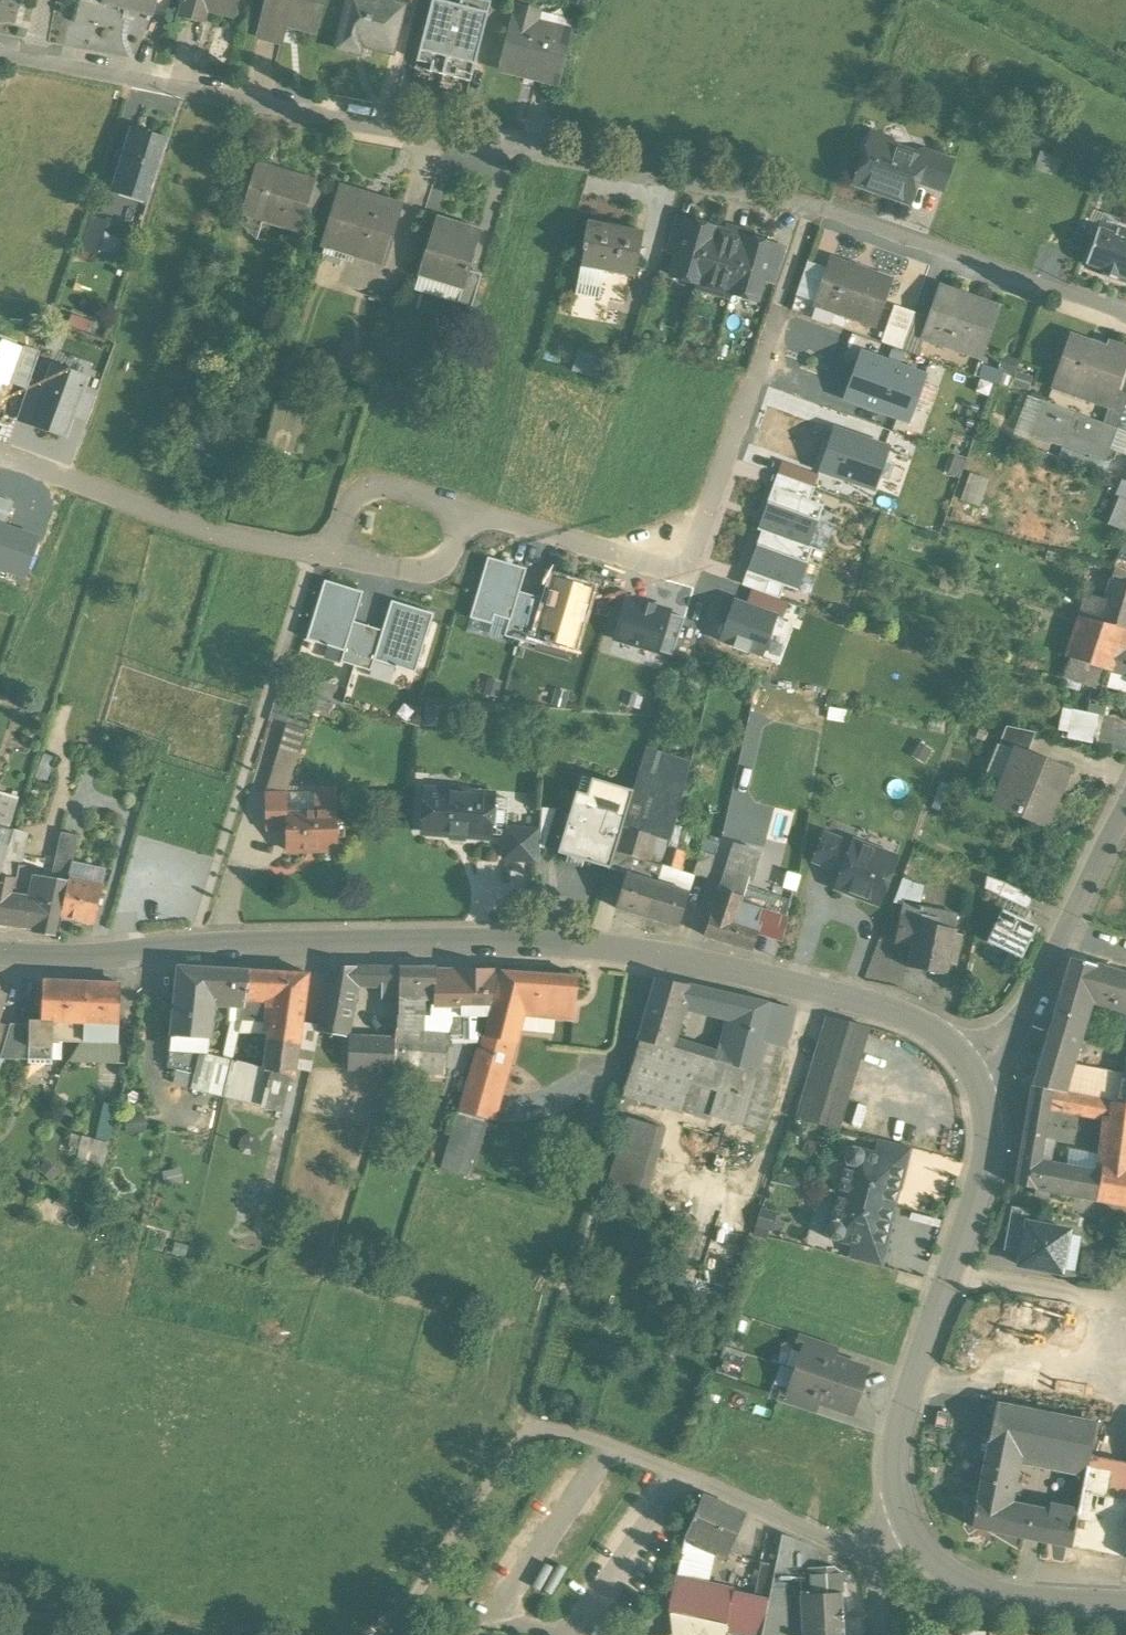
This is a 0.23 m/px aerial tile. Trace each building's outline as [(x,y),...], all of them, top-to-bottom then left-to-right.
[(102,2),(153,15),(157,0),(103,0),(102,2)] [(153,15),(166,18),(170,0),(157,0),(153,15)] [(180,18),(203,24),(206,11),(234,18),(238,0),(185,0),(180,18)] [(257,38),(281,44),(285,26),(313,33),(321,0),(267,0),(257,38)] [(371,0),(350,0),(338,50),(357,55),(360,47),(391,54),(402,8),(371,0)] [(478,0),(432,0),(415,66),(469,80),(489,3),(478,0)] [(537,15),(515,10),(500,72),(555,86),(569,33),(534,24),(537,15)] [(167,142),(134,132),(117,184),(150,195),(167,142)] [(922,158),(870,140),(854,184),(908,203),(916,181),(924,158),(922,158)] [(954,162),(924,152),(922,158),(924,158),(916,181),(944,191),(954,162)] [(311,185),(270,172),(272,166),(256,161),(240,212),(243,213),(244,208),(299,225),(297,230),(300,231),(316,179),(313,179),(311,185)] [(429,237),(435,217),(443,191),(431,187),(417,233),(429,237)] [(366,195),(341,188),(324,245),(383,264),(392,236),(388,235),(396,209),(365,199),(366,195)] [(106,222),(88,217),(78,250),(95,256),(106,222)] [(481,231),(435,217),(429,237),(417,276),(461,290),(463,290),(469,271),(472,259),(481,231)] [(674,219),(665,251),(678,255),(687,222),(674,219)] [(713,229),(687,221),(687,222),(678,255),(671,277),(696,284),(697,284),(712,230),(713,230),(713,229)] [(629,230),(588,222),(587,222),(581,251),(583,251),(580,267),(604,272),(634,277),(643,232),(629,230)] [(1097,228),(1084,265),(1102,271),(1100,275),(1115,280),(1117,276),(1125,280),(1125,232),(1117,228),(1115,234),(1097,228)] [(748,233),(733,229),(731,235),(726,256),(741,260),(747,238),(748,233)] [(713,230),(712,230),(697,284),(696,284),(695,287),(730,297),(731,294),(741,260),(726,256),(731,235),(713,230)] [(772,246),(747,238),(741,260),(731,294),(756,301),(762,280),(772,247),(772,246)] [(787,251),(772,247),(762,280),(776,283),(787,251)] [(485,263),(472,259),(469,271),(482,275),(485,263)] [(890,281),(831,260),(828,270),(818,297),(815,305),(874,326),(890,281)] [(818,297),(828,270),(806,262),(797,290),(818,297)] [(604,272),(580,267),(574,295),(598,300),(604,272)] [(472,307),(482,275),(469,271),(463,290),(461,290),(457,303),(472,307)] [(997,308),(940,288),(929,319),(923,337),(924,338),(981,357),(997,308)] [(894,307),(881,343),(900,350),(912,313),(894,307)] [(88,319),(71,313),(66,328),(83,334),(88,319)] [(912,313),(900,350),(917,356),(924,338),(923,337),(929,319),(912,313)] [(1070,337),(1051,387),(1094,403),(1109,408),(1110,409),(1117,391),(1125,366),(1125,351),(1108,344),(1106,351),(1070,337)] [(0,381),(10,385),(11,384),(23,351),(21,351),(0,343),(0,382),(0,381)] [(27,390),(28,388),(41,353),(23,346),(21,351),(23,351),(11,384),(27,390)] [(613,362),(578,352),(572,371),(607,381),(613,362)] [(843,398),(909,422),(925,377),(860,353),(843,398)] [(996,369),(978,363),(974,375),(1025,391),(1032,367),(1000,357),(996,369)] [(87,379),(53,367),(43,395),(33,425),(66,437),(74,416),(86,420),(95,396),(82,392),(87,379)] [(33,425),(43,395),(28,388),(27,390),(17,419),(33,425)] [(1117,391),(1110,409),(1109,408),(1103,424),(1116,429),(1125,402),(1125,395),(1117,391)] [(1026,396),(1009,440),(1024,446),(1029,434),(1034,436),(1046,404),(1026,396)] [(1094,403),(1089,418),(1103,424),(1109,408),(1094,403)] [(1074,414),(1046,404),(1034,436),(1062,447),(1074,414)] [(1089,418),(1075,413),(1074,414),(1062,447),(1105,460),(1109,450),(1116,429),(1103,424),(1089,418)] [(1116,429),(1109,450),(1125,456),(1125,432),(1116,429)] [(820,471),(875,489),(888,449),(834,431),(820,471)] [(1109,450),(1105,460),(1123,466),(1125,457),(1125,456),(1109,450)] [(795,496),(810,501),(815,488),(799,483),(795,496)] [(761,531),(808,548),(823,506),(810,501),(795,496),(772,488),(757,530),(761,531)] [(4,528),(13,503),(0,498),(0,526),(4,528)] [(1125,501),(1119,498),(1106,525),(1125,534),(1125,532),(1125,501)] [(24,577),(37,539),(4,528),(0,526),(0,568),(24,577)] [(808,548),(761,531),(746,573),(783,587),(797,592),(813,549),(808,548)] [(493,615),(510,620),(518,592),(525,569),(487,558),(470,617),(490,623),(493,615)] [(547,600),(539,629),(555,633),(553,642),(573,648),(591,589),(554,578),(547,600)] [(306,641),(345,652),(354,622),(363,592),(323,580),(306,641)] [(1111,580),(1105,600),(1099,624),(1113,628),(1125,631),(1125,585),(1111,580)] [(779,599),(783,587),(769,582),(764,594),(779,599)] [(745,606),(777,617),(781,619),(787,603),(779,599),(764,594),(751,589),(745,606)] [(505,637),(519,641),(533,596),(518,592),(510,620),(505,637)] [(1105,600),(1087,595),(1079,619),(1082,620),(1099,624),(1105,600)] [(547,600),(533,596),(519,641),(534,645),(539,629),(547,600)] [(669,614),(670,610),(624,597),(611,641),(657,654),(658,652),(669,614)] [(745,606),(733,601),(719,640),(734,646),(733,648),(748,653),(749,651),(763,656),(777,617),(745,606)] [(374,661),(415,673),(433,614),(391,602),(383,631),(374,661)] [(672,656),(684,619),(669,614),(658,652),(672,656)] [(1082,620),(1070,659),(1102,669),(1110,671),(1117,649),(1125,651),(1125,645),(1125,631),(1113,628),(1099,624),(1082,620)] [(342,663),(355,667),(367,626),(354,622),(345,652),(342,663)] [(383,631),(367,626),(355,667),(371,671),(374,661),(383,631)] [(1117,649),(1110,671),(1125,675),(1125,651),(1117,649)] [(1102,669),(1070,659),(1065,679),(1096,688),(1102,669)] [(501,682),(487,678),(482,694),(497,698),(501,682)] [(314,698),(280,689),(272,717),(285,721),(290,702),(312,708),(314,698)] [(568,693),(555,689),(551,705),(564,708),(568,693)] [(312,708),(290,702),(285,721),(268,787),(289,793),(312,708)] [(1094,730),(1069,724),(1066,739),(1091,744),(1094,730)] [(1034,733),(1005,727),(997,746),(1017,754),(1018,751),(1025,754),(1034,733)] [(654,750),(650,764),(678,774),(678,775),(685,778),(689,762),(654,750)] [(1025,754),(1018,751),(1017,754),(997,803),(1015,810),(1013,814),(1045,827),(1055,803),(1049,801),(1062,769),(1025,754)] [(609,869),(625,874),(627,875),(629,868),(645,873),(643,878),(656,883),(661,866),(667,843),(685,778),(678,775),(678,774),(650,764),(641,761),(632,791),(609,869)] [(581,776),(557,854),(609,869),(632,791),(581,776)] [(316,788),(317,803),(337,802),(336,787),(316,788)] [(454,789),(450,793),(430,791),(428,793),(425,829),(426,832),(446,834),(451,839),(464,840),(468,836),(486,837),(488,836),(489,827),(487,826),(489,807),(491,806),(491,799),(488,796),(472,794),(468,790),(454,789)] [(287,793),(265,794),(267,829),(289,828),(288,810),(287,793)] [(0,796),(0,830),(6,832),(15,800),(0,796)] [(15,800),(6,832),(0,830),(0,847),(7,850),(13,831),(22,802),(15,800)] [(318,808),(288,810),(289,828),(290,849),(339,846),(337,802),(317,803),(318,808)] [(536,831),(507,829),(504,859),(534,862),(536,831)] [(37,877),(38,870),(20,867),(25,834),(13,831),(7,850),(0,873),(0,922),(33,928),(33,932),(57,936),(61,918),(61,917),(69,880),(50,878),(48,877),(48,878),(37,877)] [(852,845),(824,834),(814,861),(842,872),(852,845)] [(879,851),(853,842),(852,845),(842,872),(836,887),(878,902),(892,864),(877,858),(879,851)] [(111,850),(77,843),(73,859),(107,866),(111,850)] [(683,847),(667,843),(661,866),(676,870),(683,847)] [(750,881),(759,856),(732,848),(723,875),(743,880),(744,880),(750,881)] [(701,854),(695,874),(693,879),(707,883),(710,873),(714,858),(701,854)] [(73,863),(55,859),(50,878),(69,880),(69,879),(73,863)] [(73,859),(73,863),(69,879),(103,886),(107,866),(73,859)] [(695,874),(676,870),(661,866),(656,883),(688,892),(693,879),(695,874)] [(629,868),(627,875),(625,874),(615,907),(646,917),(656,883),(643,878),(645,873),(629,868)] [(743,880),(723,875),(721,882),(719,888),(739,895),(744,880),(743,880)] [(103,886),(69,879),(69,880),(61,917),(61,918),(94,924),(103,886)] [(688,892),(656,883),(646,917),(677,927),(688,892)] [(1033,897),(1004,883),(998,896),(1027,910),(1033,897)] [(739,895),(719,888),(704,934),(753,950),(759,931),(740,925),(743,917),(737,915),(743,896),(739,895)] [(953,930),(917,922),(918,916),(917,916),(918,908),(902,905),(901,913),(900,913),(894,943),(911,946),(907,968),(945,976),(948,963),(955,964),(960,935),(954,934),(955,930),(953,930)] [(956,916),(918,908),(917,916),(918,916),(917,922),(953,930),(956,916)] [(788,916),(770,910),(764,933),(782,938),(788,916)] [(1036,926),(1001,910),(986,942),(1021,959),(1036,926)] [(1050,1029),(1074,1036),(1078,1021),(1079,1020),(1086,999),(1097,999),(1125,1008),(1125,977),(1099,969),(1102,960),(1086,955),(1084,964),(1070,960),(1050,1029)] [(356,967),(331,966),(319,1030),(318,1032),(343,1036),(353,983),(356,967)] [(204,968),(177,967),(171,1037),(208,1040),(212,1000),(202,999),(204,968)] [(375,967),(356,967),(353,983),(375,984),(375,967)] [(397,967),(375,967),(375,984),(385,984),(396,984),(397,967)] [(435,968),(399,967),(397,1017),(420,1017),(420,1016),(433,1016),(433,1004),(433,999),(434,985),(435,985),(435,973),(435,968)] [(212,994),(246,995),(249,971),(204,968),(202,999),(212,1000),(212,994)] [(307,974),(249,971),(246,995),(273,997),(303,999),(307,974)] [(578,977),(500,972),(485,1038),(514,1045),(522,1012),(573,1019),(578,977)] [(499,973),(468,973),(468,975),(450,974),(450,973),(435,973),(435,985),(434,985),(433,999),(433,1004),(460,1005),(460,1016),(486,1016),(499,973)] [(730,1016),(732,1016),(720,1063),(739,1068),(740,1068),(753,1021),(759,1000),(657,979),(638,1041),(667,1049),(680,1005),(730,1016)] [(87,982),(43,982),(42,1022),(85,1022),(87,982)] [(119,983),(87,982),(85,1022),(88,1022),(119,1023),(119,983)] [(396,984),(385,984),(385,993),(396,993),(396,984)] [(273,997),(246,995),(241,1019),(270,1021),(273,997)] [(303,999),(273,997),(270,1021),(262,1070),(291,1077),(295,1059),(296,1059),(300,1027),(303,999)] [(765,1045),(786,1051),(797,1010),(759,1000),(753,1021),(740,1068),(757,1073),(765,1045)] [(397,1017),(396,1030),(420,1031),(420,1017),(397,1017)] [(865,1026),(827,1017),(796,1119),(833,1129),(865,1026)] [(9,1026),(10,1021),(0,1018),(0,1059),(9,1026)] [(42,1022),(30,1022),(30,1026),(28,1061),(28,1066),(52,1066),(52,1044),(80,1043),(85,1022),(42,1022)] [(88,1022),(85,1022),(85,1036),(80,1043),(68,1064),(118,1065),(119,1023),(88,1022)] [(30,1026),(9,1026),(0,1059),(0,1061),(28,1061),(30,1026)] [(319,1030),(300,1027),(296,1059),(295,1059),(291,1077),(308,1081),(318,1032),(319,1030)] [(1074,1036),(1050,1029),(1032,1086),(1058,1091),(1074,1037),(1074,1036)] [(420,1031),(396,1030),(394,1070),(393,1074),(443,1077),(448,1032),(420,1031)] [(208,1040),(171,1037),(167,1083),(192,1089),(200,1055),(207,1056),(207,1055),(208,1040)] [(514,1045),(485,1038),(482,1051),(479,1061),(504,1063),(510,1064),(514,1045)] [(395,1040),(347,1039),(347,1069),(394,1070),(395,1040)] [(667,1049),(638,1041),(622,1101),(717,1126),(718,1122),(741,1128),(742,1125),(764,1131),(786,1051),(765,1045),(757,1073),(740,1068),(739,1068),(720,1063),(667,1049)] [(504,1063),(479,1061),(482,1051),(477,1050),(457,1113),(460,1114),(488,1120),(489,1120),(504,1063)] [(207,1056),(200,1055),(192,1089),(223,1097),(231,1062),(207,1055),(207,1056)] [(262,1070),(231,1062),(223,1097),(268,1109),(262,1070)] [(291,1077),(262,1070),(268,1109),(281,1112),(291,1077)] [(1121,1085),(1118,1102),(1117,1104),(1125,1104),(1125,1086),(1121,1085)] [(1032,1086),(1031,1086),(1026,1116),(1045,1120),(1047,1108),(1108,1120),(1110,1100),(1058,1091),(1032,1086)] [(1117,1104),(1118,1102),(1110,1100),(1108,1120),(1103,1169),(1108,1170),(1102,1201),(1125,1205),(1125,1104),(1117,1104)] [(117,1107),(105,1104),(99,1130),(111,1133),(117,1107)] [(488,1120),(460,1114),(443,1170),(472,1179),(488,1120)] [(1045,1120),(1026,1116),(1023,1132),(1043,1136),(1046,1120),(1045,1120)] [(126,1117),(127,1134),(146,1133),(146,1117),(126,1117)] [(665,1131),(627,1119),(603,1199),(641,1210),(665,1131)] [(1102,1173),(1039,1161),(1043,1136),(1023,1132),(1015,1185),(1097,1200),(1102,1173)] [(108,1144),(81,1139),(76,1164),(103,1169),(108,1144)] [(910,1148),(878,1140),(874,1156),(902,1163),(902,1165),(906,1166),(910,1148)] [(874,1156),(863,1153),(859,1149),(852,1147),(845,1151),(843,1158),(845,1163),(838,1192),(891,1206),(902,1165),(902,1163),(874,1156)] [(891,1206),(838,1192),(831,1221),(827,1226),(824,1233),(828,1239),(835,1241),(841,1239),(854,1243),(881,1250),(881,1247),(891,1206)] [(752,1229),(768,1234),(775,1212),(759,1207),(752,1229)] [(1022,1254),(1027,1224),(1029,1211),(1012,1208),(1005,1251),(1022,1254)] [(1067,1231),(1027,1224),(1022,1254),(1020,1267),(1060,1273),(1067,1231)] [(881,1250),(854,1243),(850,1259),(881,1267),(886,1249),(881,1247),(881,1250)] [(1111,1250),(1109,1262),(1125,1266),(1125,1254),(1111,1250)] [(835,1346),(800,1335),(795,1348),(802,1351),(803,1349),(831,1359),(835,1346)] [(831,1359),(803,1349),(802,1351),(796,1370),(856,1391),(864,1370),(831,1359)] [(856,1391),(796,1370),(789,1390),(789,1391),(817,1401),(849,1412),(856,1391)] [(817,1401),(789,1391),(789,1390),(782,1388),(777,1401),(813,1413),(817,1401)] [(1048,1405),(1037,1403),(1035,1412),(1046,1414),(1048,1405)] [(1035,1412),(996,1404),(987,1447),(1015,1453),(1087,1467),(1090,1455),(1096,1424),(1046,1414),(1035,1412)] [(949,1413),(938,1411),(935,1426),(946,1429),(949,1413)] [(1015,1453),(987,1447),(971,1527),(1042,1541),(1048,1516),(1007,1507),(1004,1503),(1015,1453)] [(1090,1455),(1087,1467),(1088,1467),(1110,1471),(1105,1497),(1125,1501),(1125,1463),(1090,1455)] [(1110,1471),(1088,1467),(1078,1514),(1072,1547),(1093,1551),(1105,1497),(1110,1471)] [(743,1516),(701,1497),(685,1534),(694,1538),(691,1544),(708,1551),(710,1545),(727,1552),(743,1516)] [(1093,1551),(1124,1557),(1125,1547),(1125,1501),(1105,1497),(1093,1551)] [(1078,1514),(1049,1508),(1048,1516),(1042,1541),(1072,1547),(1078,1514)] [(781,1535),(775,1565),(768,1599),(761,1634),(805,1634),(804,1593),(812,1593),(811,1568),(822,1567),(813,1549),(793,1540),(781,1535)] [(760,1562),(754,1596),(768,1599),(775,1565),(760,1562)] [(822,1567),(811,1568),(812,1593),(841,1591),(840,1571),(833,1566),(822,1567)] [(675,1580),(669,1610),(727,1622),(725,1632),(726,1632),(739,1634),(761,1634),(768,1599),(754,1596),(675,1580)] [(804,1593),(805,1634),(844,1634),(841,1591),(812,1593),(804,1593)] [(726,1632),(725,1632),(727,1622),(669,1610),(668,1610),(671,1634),(725,1634),(726,1632)]
